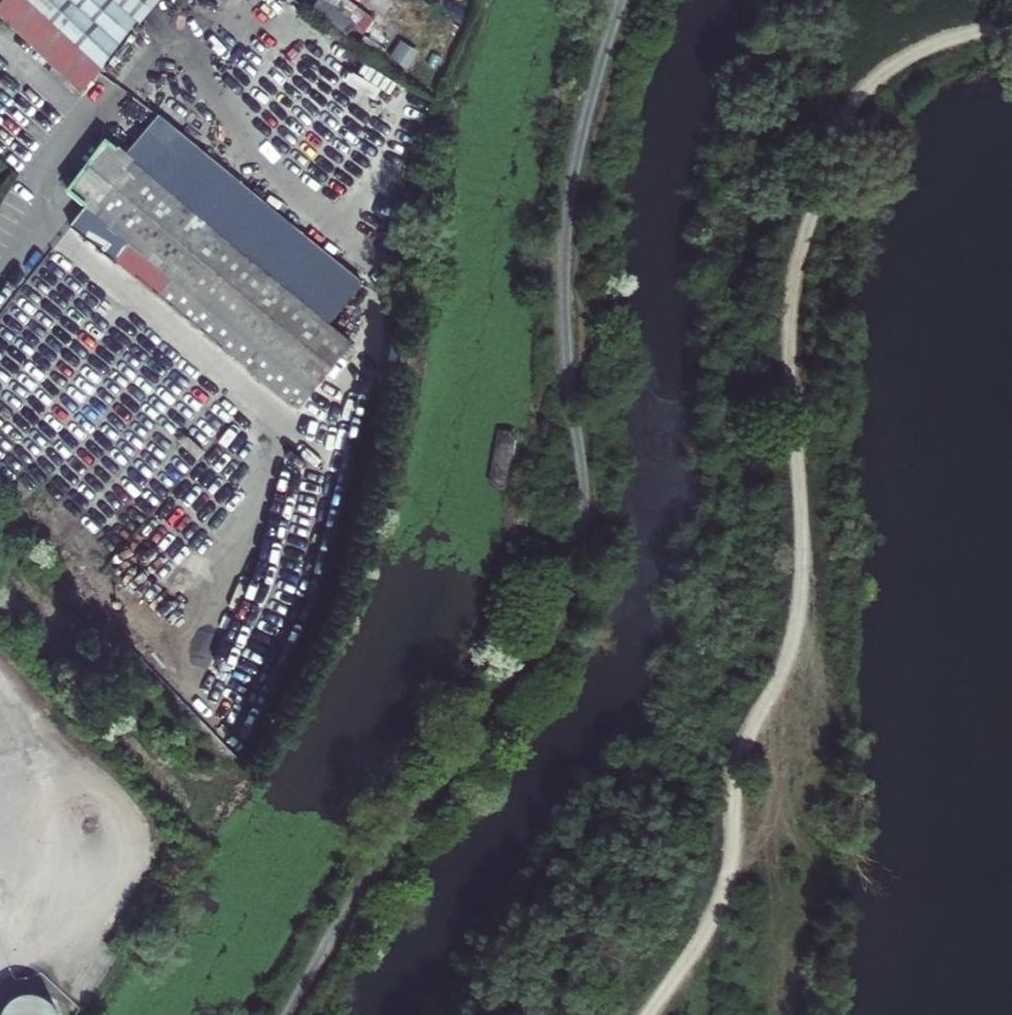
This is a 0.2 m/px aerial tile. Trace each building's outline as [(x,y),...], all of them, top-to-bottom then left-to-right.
[(93,101),(156,34),(120,0),(23,0),(6,18),(93,101)] [(364,10),(352,0),(316,0),(312,5),(346,33),(364,10)] [(117,148),(107,140),(68,190),(87,206),(116,231),(169,277),(312,395),(352,344),(329,325),(354,295),(191,158),(165,188),(117,148)] [(101,249),(116,231),(87,206),(72,225),(101,249)] [(0,1014),(63,1014),(39,984),(0,1014)]
